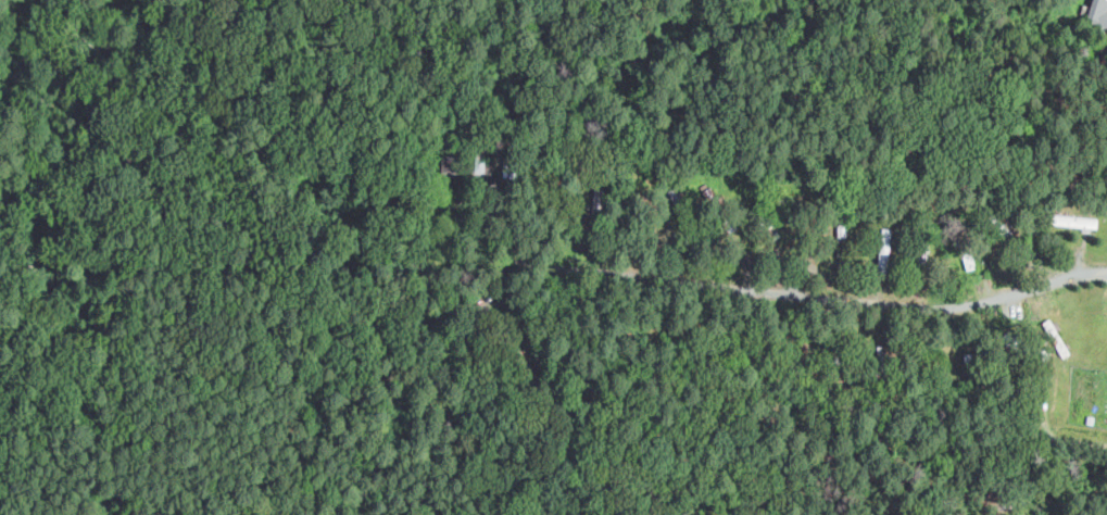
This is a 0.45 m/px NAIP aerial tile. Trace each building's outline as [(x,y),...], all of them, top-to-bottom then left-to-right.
[(1087,21),(1106,28),(1106,0),(1094,0),(1087,21)] [(978,267),(966,271),(952,221),(963,217),(978,267)] [(893,228),(888,275),(879,274),(884,227),(893,228)] [(992,292),(983,294),(980,280),(988,278),(992,292)] [(886,346),(889,386),(877,387),(875,347),(886,346)]
